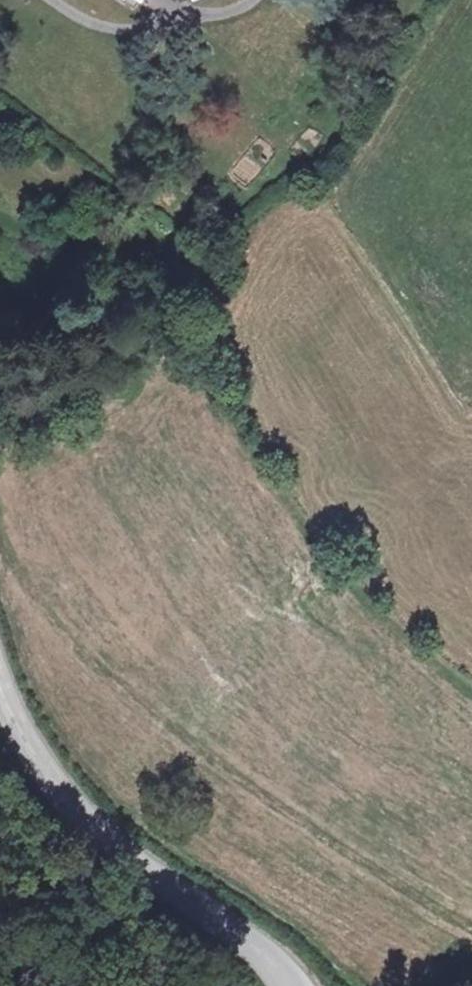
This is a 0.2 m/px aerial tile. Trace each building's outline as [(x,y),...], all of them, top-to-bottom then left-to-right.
[(137,9),(144,0),(124,0),(137,9)]
